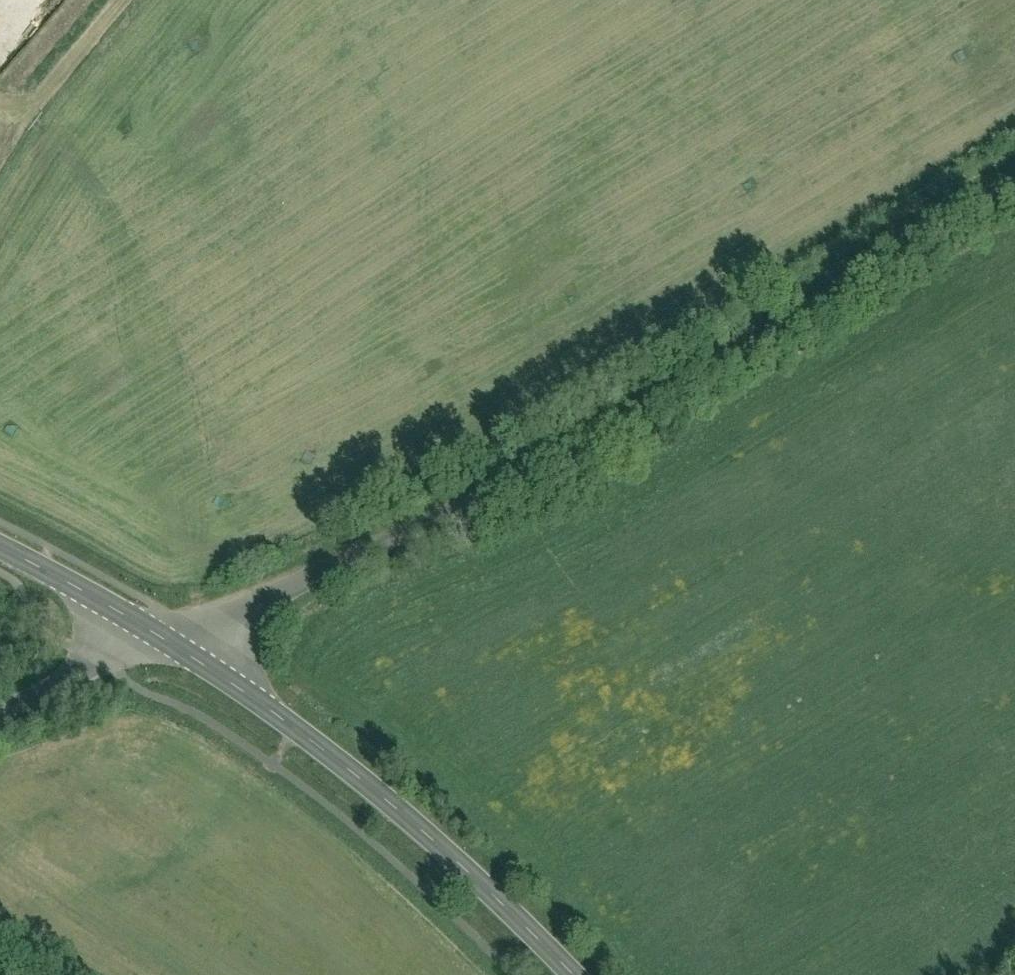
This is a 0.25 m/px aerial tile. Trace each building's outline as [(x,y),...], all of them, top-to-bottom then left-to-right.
[(43,0),(1,0),(0,1),(0,45),(43,0)]
